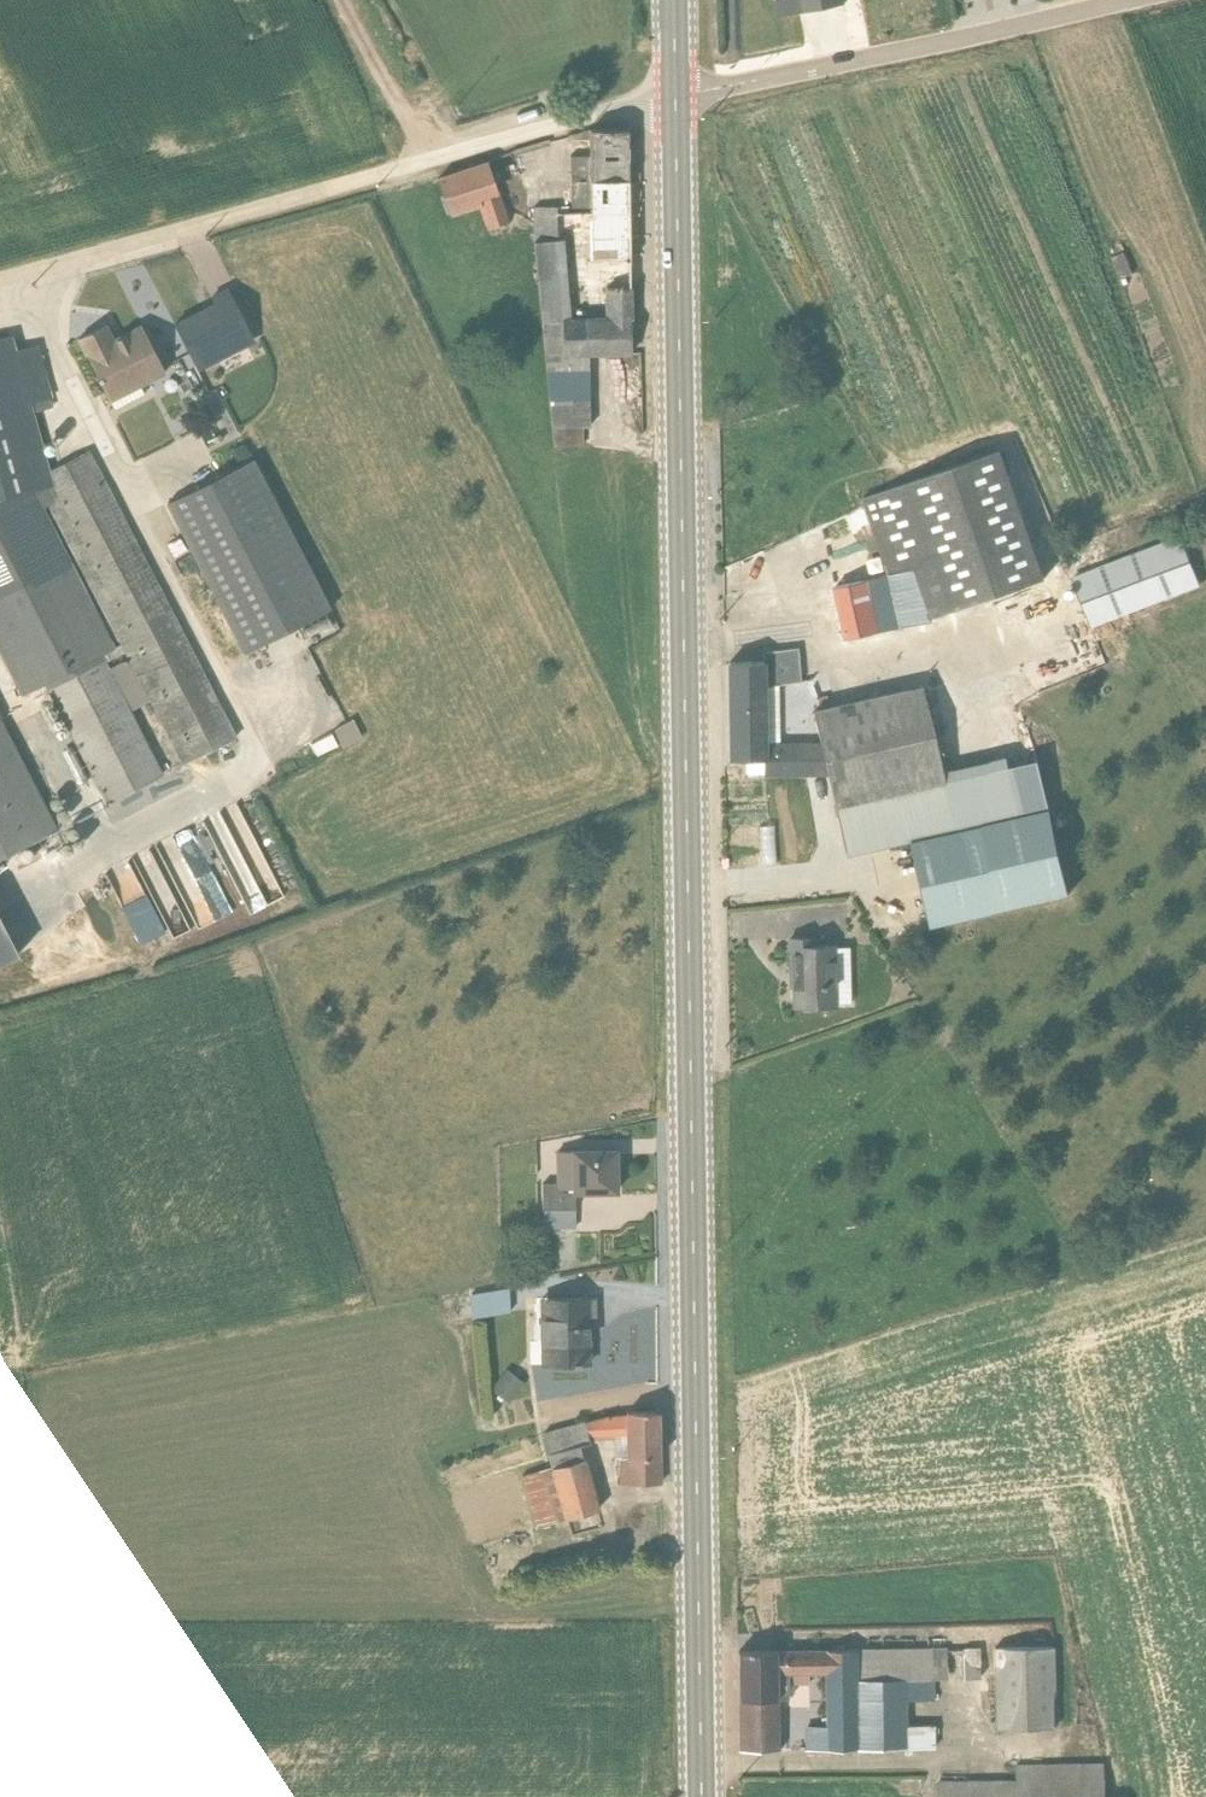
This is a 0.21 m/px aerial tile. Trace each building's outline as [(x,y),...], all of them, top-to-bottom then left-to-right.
[(777,17),(845,3),(844,0),(783,0),(774,2),(777,17)] [(627,180),(627,130),(590,130),(588,131),(588,156),(570,156),(571,209),(587,208),(586,181),(627,180)] [(485,231),(509,223),(487,162),(437,178),(449,217),(477,209),(485,231)] [(534,243),(551,428),(553,429),(584,428),(590,428),(589,354),(630,353),(627,180),(586,181),(587,208),(587,214),(556,214),(556,241),(534,243)] [(532,208),(532,243),(534,243),(556,241),(556,214),(556,208),(532,208)] [(174,325),(198,372),(255,343),(227,289),(210,298),(214,305),(174,325)] [(104,325),(78,339),(114,410),(143,395),(140,388),(166,374),(141,327),(113,341),(104,325)] [(157,581),(89,451),(49,471),(33,413),(52,408),(35,346),(15,351),(10,336),(0,339),(0,655),(21,696),(44,684),(106,804),(163,775),(129,711),(149,701),(181,765),(237,738),(157,581)] [(583,447),(584,428),(553,429),(554,447),(583,447)] [(931,621),(1044,579),(1045,578),(1000,449),(858,500),(887,574),(914,568),(931,621)] [(330,608),(253,458),(165,504),(242,653),(330,608)] [(1072,580),(1089,629),(1202,585),(1182,535),(1109,562),(1099,537),(1056,553),(1067,581),(1072,580)] [(845,641),(931,621),(914,568),(887,574),(832,586),(845,641)] [(926,926),(1069,895),(1039,760),(1009,768),(1007,756),(941,771),(921,686),(812,710),(818,741),(778,743),(778,684),(800,682),(798,649),(762,653),(762,662),(728,662),(730,761),(763,761),(762,775),(826,775),(845,855),(907,841),(926,926)] [(57,830),(0,718),(0,858),(57,830)] [(17,955),(0,922),(0,964),(17,955)] [(812,939),(789,940),(793,1007),(830,1005),(849,1003),(847,948),(835,947),(834,945),(812,945),(812,939)] [(616,1192),(616,1151),(554,1152),(555,1183),(542,1184),(543,1230),(575,1229),(575,1193),(616,1192)] [(467,1296),(468,1319),(509,1311),(508,1289),(467,1296)] [(539,1299),(540,1365),(588,1364),(587,1321),(592,1321),(592,1299),(539,1299)] [(523,1384),(506,1370),(490,1389),(507,1403),(523,1384)] [(619,1485),(660,1484),(658,1412),(621,1413),(541,1433),(549,1467),(521,1476),(537,1528),(599,1510),(581,1446),(589,1443),(588,1438),(613,1437),(614,1458),(618,1459),(619,1485)] [(946,1648),(738,1652),(739,1751),(779,1751),(778,1699),(788,1699),(788,1685),(808,1685),(808,1674),(824,1674),(825,1726),(804,1726),(804,1751),(935,1748),(934,1725),(907,1726),(906,1701),(933,1702),(933,1680),(947,1680),(946,1648)] [(979,1648),(962,1648),(962,1679),(980,1678),(979,1648)] [(1054,1648),(994,1648),(995,1730),(1054,1730),(1054,1648)] [(936,1781),(936,1796),(1105,1796),(1104,1763),(1015,1765),(1015,1780),(964,1780),(964,1776),(953,1776),(953,1781),(936,1781)]
